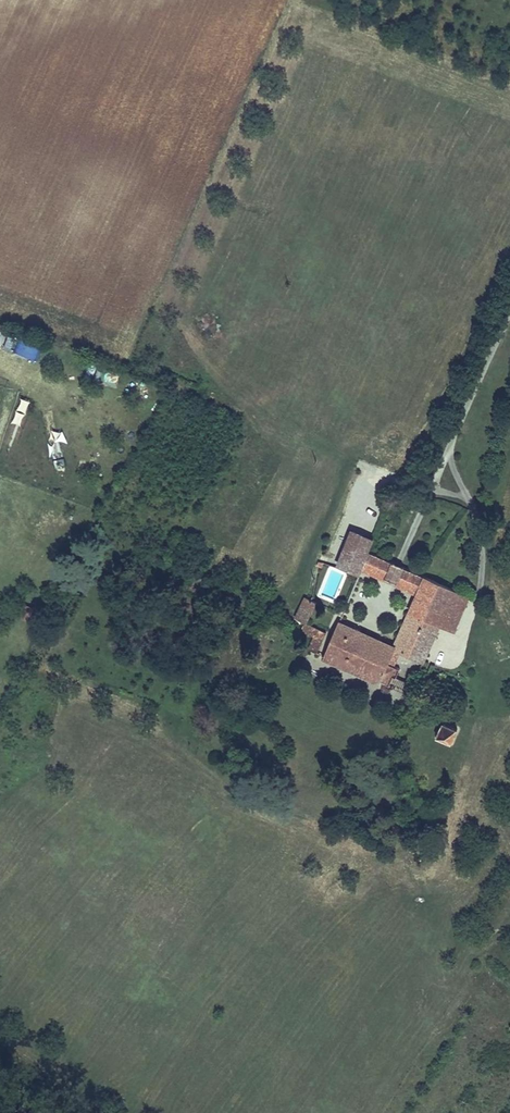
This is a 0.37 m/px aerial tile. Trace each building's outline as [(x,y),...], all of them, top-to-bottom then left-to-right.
[(2,347),(10,349),(15,333),(7,330),(2,347)] [(20,335),(14,351),(35,359),(41,343),(20,335)] [(106,370),(102,381),(114,385),(117,374),(106,370)] [(62,443),(72,443),(72,432),(63,432),(63,428),(50,428),(50,451),(62,451),(62,443)] [(52,454),(57,468),(63,465),(58,452),(52,454)] [(397,581),(404,562),(380,552),(386,539),(365,530),(350,563),(372,573),(373,570),(397,581)] [(440,578),(413,566),(405,585),(427,594),(406,644),(351,620),(335,657),(395,684),(399,673),(395,671),(404,652),(433,665),(450,625),(468,583),(476,566),(450,555),(440,578)] [(413,566),(404,562),(397,581),(405,585),(413,566)] [(484,590),(468,583),(450,625),(465,631),(484,590)] [(313,599),(302,623),(311,627),(308,633),(321,639),(316,650),(326,655),(338,629),(318,620),(325,605),(313,599)]
